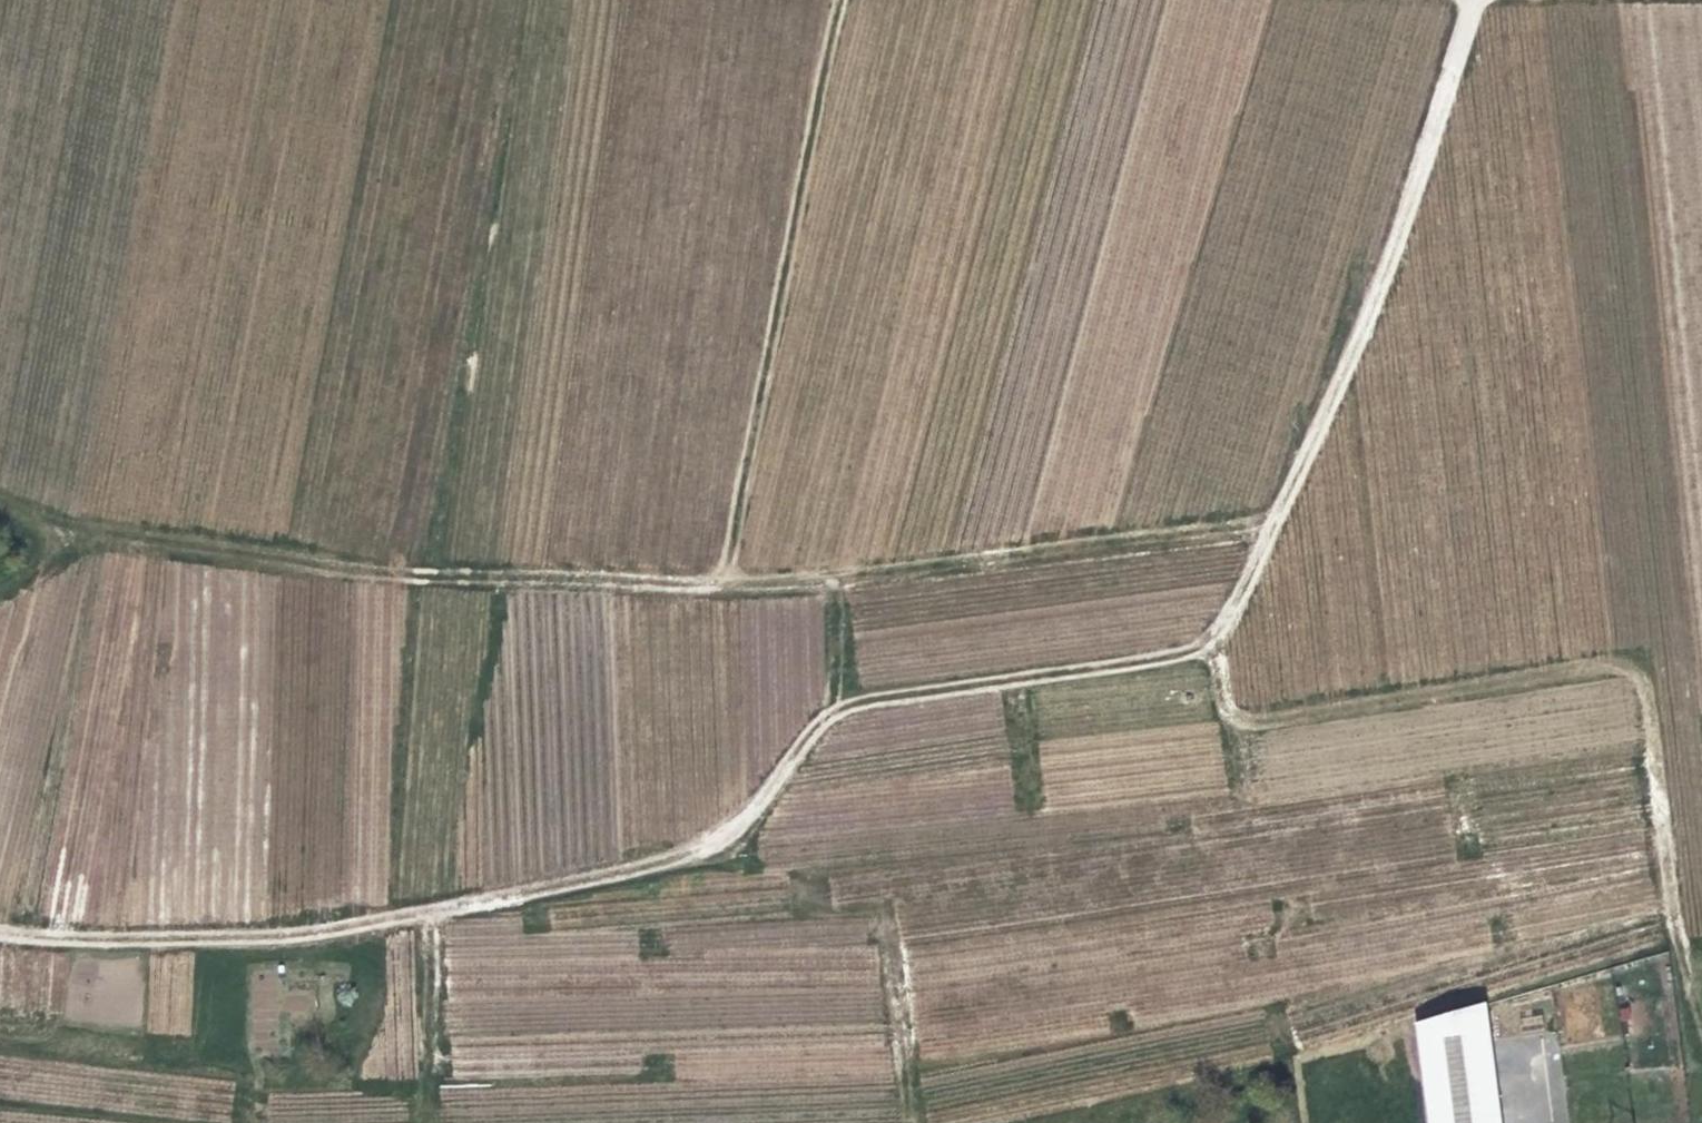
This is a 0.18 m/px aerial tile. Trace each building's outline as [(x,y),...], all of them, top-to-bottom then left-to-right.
[(1495,1007),(1416,1028),(1429,1122),(1517,1122),(1495,1007)]
